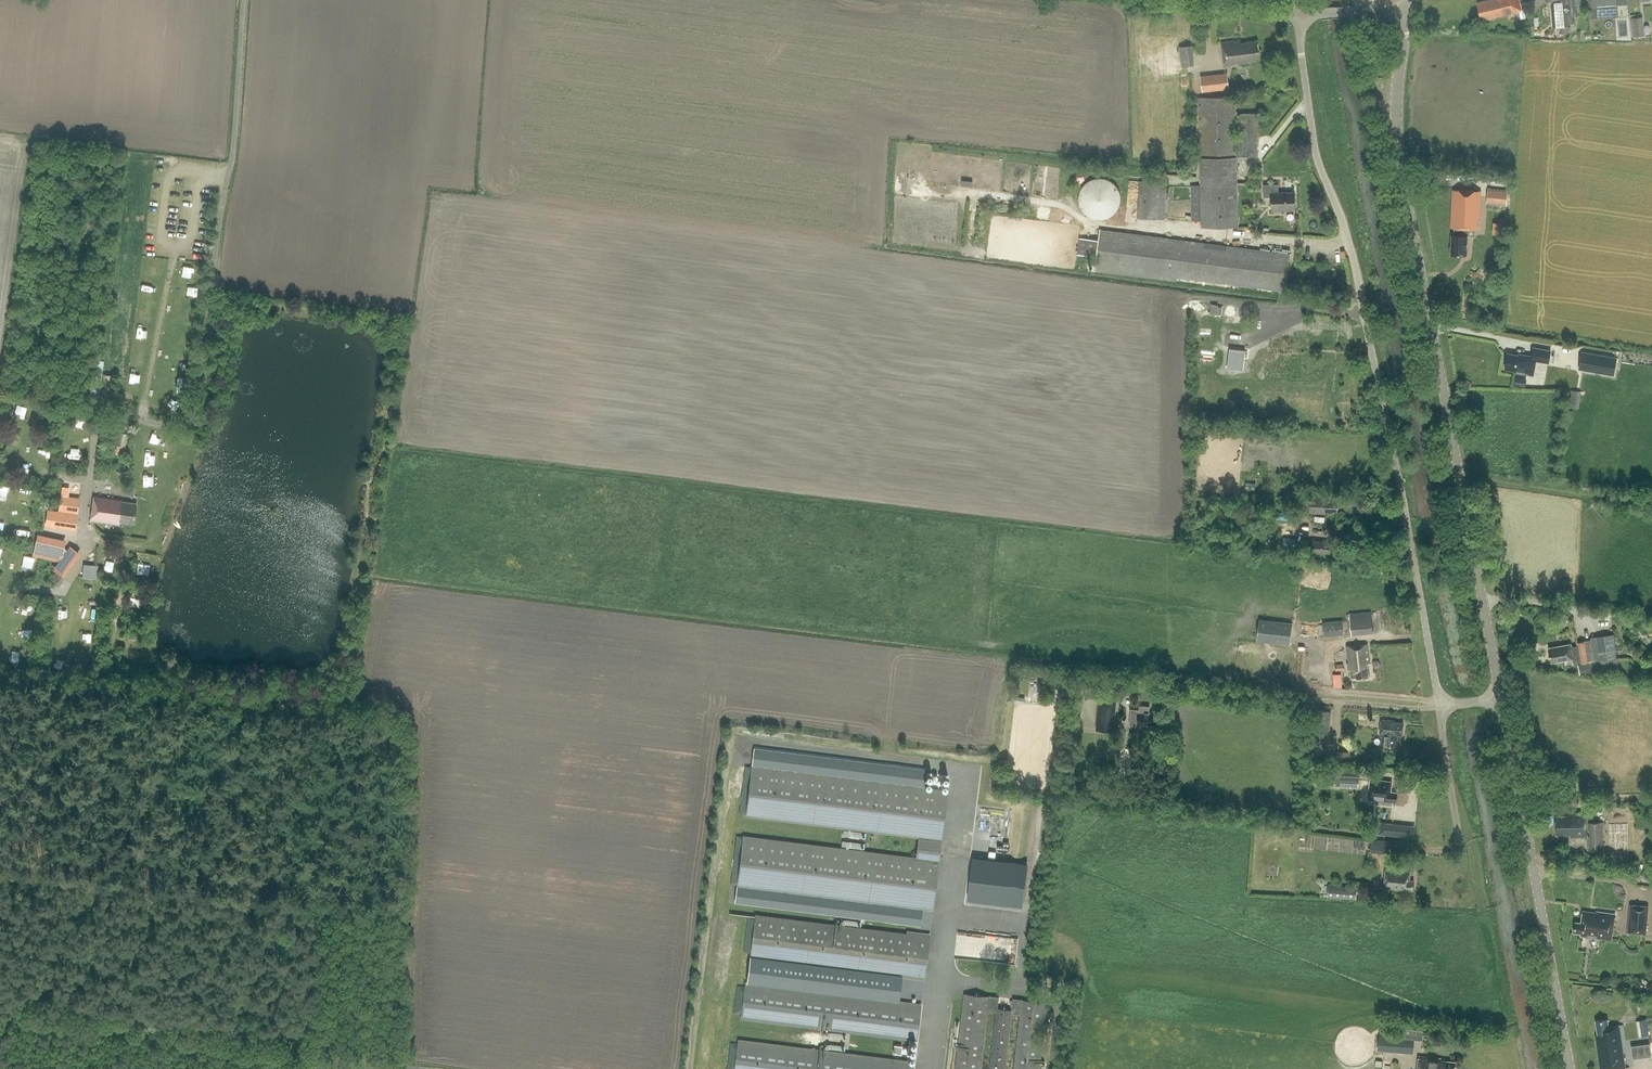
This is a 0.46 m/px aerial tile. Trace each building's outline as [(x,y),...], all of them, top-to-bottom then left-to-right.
[(1523,10),(1521,4),(1520,0),(1489,0),(1477,3),(1482,21),(1523,10)] [(1562,27),(1563,31),(1568,30),(1568,26),(1566,0),(1533,0),(1534,4),(1552,2),(1553,15),(1561,14),(1562,27)] [(1568,26),(1569,26),(1569,24),(1574,23),(1574,17),(1579,16),(1577,0),(1566,0),(1568,26)] [(1591,10),(1603,9),(1603,6),(1617,5),(1617,0),(1591,0),(1591,10)] [(1644,34),(1643,16),(1632,16),(1633,35),(1644,34)] [(1253,60),(1260,59),(1258,42),(1241,44),(1240,41),(1223,44),(1225,66),(1253,63),(1253,60)] [(1182,67),(1194,66),(1192,45),(1179,47),(1182,67)] [(1229,89),(1227,73),(1201,76),(1203,92),(1229,89)] [(1259,137),(1259,113),(1238,114),(1238,152),(1236,152),(1235,98),(1199,98),(1201,228),(1238,227),(1237,157),(1258,157),(1257,137),(1259,137)] [(1079,198),(1079,199),(1079,200),(1079,202),(1080,205),(1081,207),(1082,209),(1083,210),(1084,212),(1085,214),(1087,215),(1088,216),(1090,217),(1092,218),(1094,219),(1096,219),(1098,220),(1100,220),(1102,220),(1104,219),(1106,219),(1108,218),(1110,217),(1112,216),(1113,215),(1114,214),(1115,213),(1117,211),(1118,210),(1118,209),(1119,207),(1120,205),(1120,203),(1121,201),(1121,199),(1121,197),(1120,196),(1120,195),(1120,192),(1119,191),(1118,189),(1118,188),(1117,187),(1116,186),(1115,184),(1113,183),(1112,182),(1110,181),(1108,180),(1106,179),(1104,178),(1101,178),(1100,178),(1098,178),(1096,179),(1093,179),(1091,180),(1090,181),(1088,182),(1087,183),(1085,184),(1084,186),(1082,188),(1081,190),(1081,191),(1080,193),(1080,195),(1079,196),(1079,197),(1079,198)] [(1140,181),(1137,218),(1165,220),(1167,183),(1140,181)] [(1272,211),(1295,210),(1295,193),(1279,193),(1279,185),(1264,185),(1264,198),(1272,198),(1272,211)] [(1487,204),(1507,206),(1508,190),(1488,188),(1487,204)] [(1480,229),(1481,192),(1453,191),(1451,228),(1454,228),(1454,235),(1452,235),(1452,247),(1450,247),(1450,252),(1452,252),(1452,254),(1467,255),(1468,236),(1467,236),(1467,228),(1480,229)] [(1290,253),(1101,229),(1096,265),(1090,264),(1089,271),(1231,289),(1231,285),(1285,292),(1290,253)] [(1211,304),(1210,314),(1221,315),(1222,307),(1218,307),(1218,305),(1211,304)] [(1228,348),(1226,366),(1239,367),(1240,349),(1228,348)] [(1515,372),(1534,376),(1536,361),(1549,363),(1551,351),(1534,348),(1533,357),(1524,355),(1524,357),(1508,354),(1506,369),(1515,371),(1515,372)] [(1582,352),(1579,370),(1614,376),(1617,358),(1582,352)] [(1214,365),(1215,357),(1198,356),(1198,364),(1214,365)] [(1566,408),(1575,409),(1577,390),(1568,389),(1566,408)] [(2,500),(10,501),(12,487),(4,486),(2,500)] [(77,513),(79,498),(63,496),(60,510),(77,513)] [(91,521),(119,525),(120,521),(135,523),(137,503),(122,501),(122,499),(94,496),(91,521)] [(1338,512),(1339,501),(1334,501),(1334,498),(1311,497),(1311,500),(1302,499),(1301,510),(1310,511),(1310,513),(1333,514),(1334,511),(1338,512)] [(53,526),(75,529),(76,515),(55,512),(53,526)] [(1272,519),(1294,521),(1295,513),(1277,512),(1277,513),(1273,513),(1272,519)] [(1267,527),(1266,546),(1275,547),(1276,528),(1267,527)] [(1305,551),(1311,552),(1311,553),(1331,554),(1332,542),(1306,540),(1305,551)] [(64,577),(80,552),(68,545),(52,569),(64,577)] [(106,568),(117,569),(118,558),(106,558),(106,568)] [(85,566),(84,577),(95,578),(96,566),(85,566)] [(80,597),(92,598),(92,586),(81,586),(80,597)] [(1374,631),(1373,610),(1348,611),(1349,632),(1374,631)] [(1617,612),(1617,624),(1628,624),(1628,611),(1617,612)] [(1290,645),(1292,623),(1260,619),(1257,641),(1290,645)] [(1344,635),(1343,621),(1323,622),(1324,637),(1344,635)] [(1575,664),(1589,662),(1594,661),(1591,641),(1586,642),(1586,641),(1578,643),(1578,646),(1572,647),(1571,645),(1549,648),(1551,662),(1574,659),(1575,664)] [(1367,665),(1370,664),(1368,645),(1348,647),(1351,679),(1357,678),(1368,677),(1367,665)] [(137,661),(138,649),(126,648),(125,659),(137,661)] [(1587,673),(1595,671),(1593,662),(1585,664),(1587,673)] [(1117,703),(1099,702),(1096,730),(1114,732),(1117,703)] [(1157,726),(1158,715),(1150,714),(1150,707),(1140,706),(1139,713),(1133,713),(1132,724),(1157,726)] [(1329,740),(1331,711),(1314,710),(1312,738),(1329,740)] [(1382,719),(1381,734),(1383,734),(1382,745),(1397,747),(1398,735),(1403,736),(1404,723),(1395,722),(1395,721),(1382,719)] [(744,837),(736,902),(920,925),(922,908),(933,909),(947,791),(924,788),(926,770),(755,749),(746,816),(918,837),(915,858),(744,837)] [(1350,760),(1350,750),(1335,749),(1335,760),(1350,760)] [(1333,785),(1359,787),(1360,770),(1334,769),(1333,785)] [(1370,779),(1368,799),(1373,800),(1372,803),(1392,805),(1393,802),(1396,803),(1397,793),(1391,792),(1392,782),(1370,779)] [(1571,837),(1587,836),(1587,813),(1567,813),(1567,816),(1556,816),(1557,834),(1571,834),(1571,837)] [(1587,851),(1604,850),(1603,822),(1590,822),(1590,837),(1587,837),(1587,851)] [(974,858),(969,899),(1024,905),(1028,865),(974,858)] [(1413,891),(1414,881),(1410,881),(1411,872),(1387,870),(1385,888),(1413,891)] [(1356,900),(1357,887),(1329,885),(1328,898),(1356,900)] [(1627,933),(1646,934),(1649,906),(1630,905),(1627,933)] [(1575,922),(1574,933),(1581,934),(1581,937),(1596,939),(1596,940),(1597,940),(1597,939),(1612,941),(1615,914),(1596,912),(1596,914),(1591,913),(1591,912),(1582,911),(1581,923),(1575,922)] [(745,982),(740,1019),(917,1041),(922,1004),(899,1001),(902,977),(925,980),(930,934),(907,931),(907,933),(755,914),(747,982),(745,982)] [(956,1068),(991,1068),(999,998),(964,994),(956,1068)] [(1012,999),(1004,1068),(1039,1068),(1046,1003),(1012,999)] [(1620,1026),(1610,1027),(1609,1020),(1596,1021),(1598,1035),(1595,1036),(1599,1068),(1622,1068),(1626,1068),(1620,1026)] [(1379,1036),(1378,1049),(1404,1051),(1405,1038),(1379,1036)] [(734,1068),(914,1068),(915,1061),(738,1039),(734,1068)] [(1632,1043),(1632,1056),(1651,1055),(1651,1042),(1632,1043)] [(902,1054),(902,1046),(894,1045),(893,1053),(902,1054)] [(1456,1063),(1441,1061),(1441,1059),(1420,1057),(1418,1068),(1456,1068),(1456,1063)]
